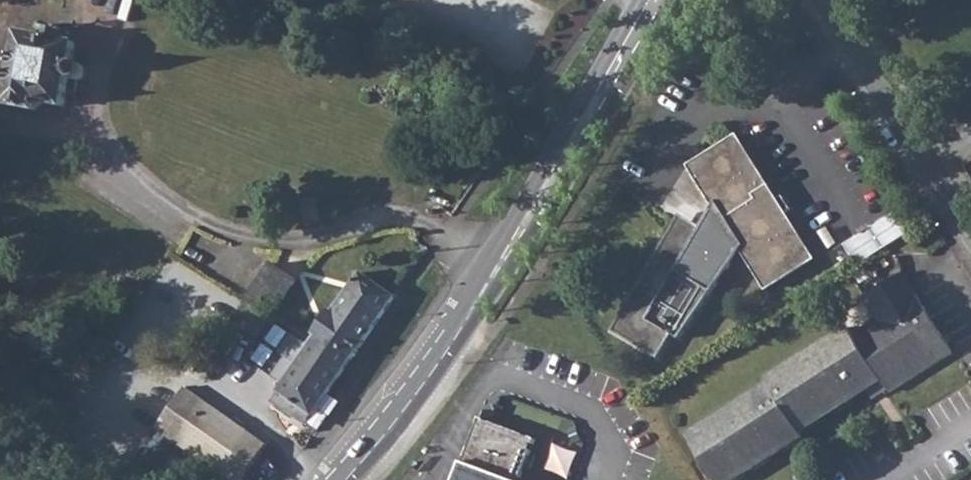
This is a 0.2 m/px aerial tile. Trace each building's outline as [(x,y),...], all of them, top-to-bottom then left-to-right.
[(20,30),(4,105),(33,110),(44,102),(65,106),(71,77),(80,79),(84,79),(87,75),(89,72),(87,67),(83,64),(73,62),(77,41),(20,30)] [(812,259),(736,137),(691,165),(716,204),(700,230),(683,221),(671,242),(666,239),(610,328),(657,357),(671,333),(679,338),(725,263),(727,257),(726,252),(725,247),(722,244),(720,243),(717,241),(733,231),(768,286),(812,259)] [(859,264),(911,233),(898,212),(846,242),(859,264)] [(296,279),(273,263),(233,320),(255,336),(296,279)] [(301,409),(311,417),(397,295),(362,270),(333,311),(330,308),(315,329),(319,332),(272,398),(296,416),(301,409)] [(902,273),(863,296),(878,321),(854,336),(848,326),(765,377),(768,382),(686,433),(716,479),(730,479),(801,434),(798,431),(866,388),(872,397),(886,387),(888,390),(951,350),(902,273)] [(157,428),(231,479),(242,479),(268,444),(186,387),(157,428)] [(453,479),(517,479),(532,438),(476,418),(453,479)]
